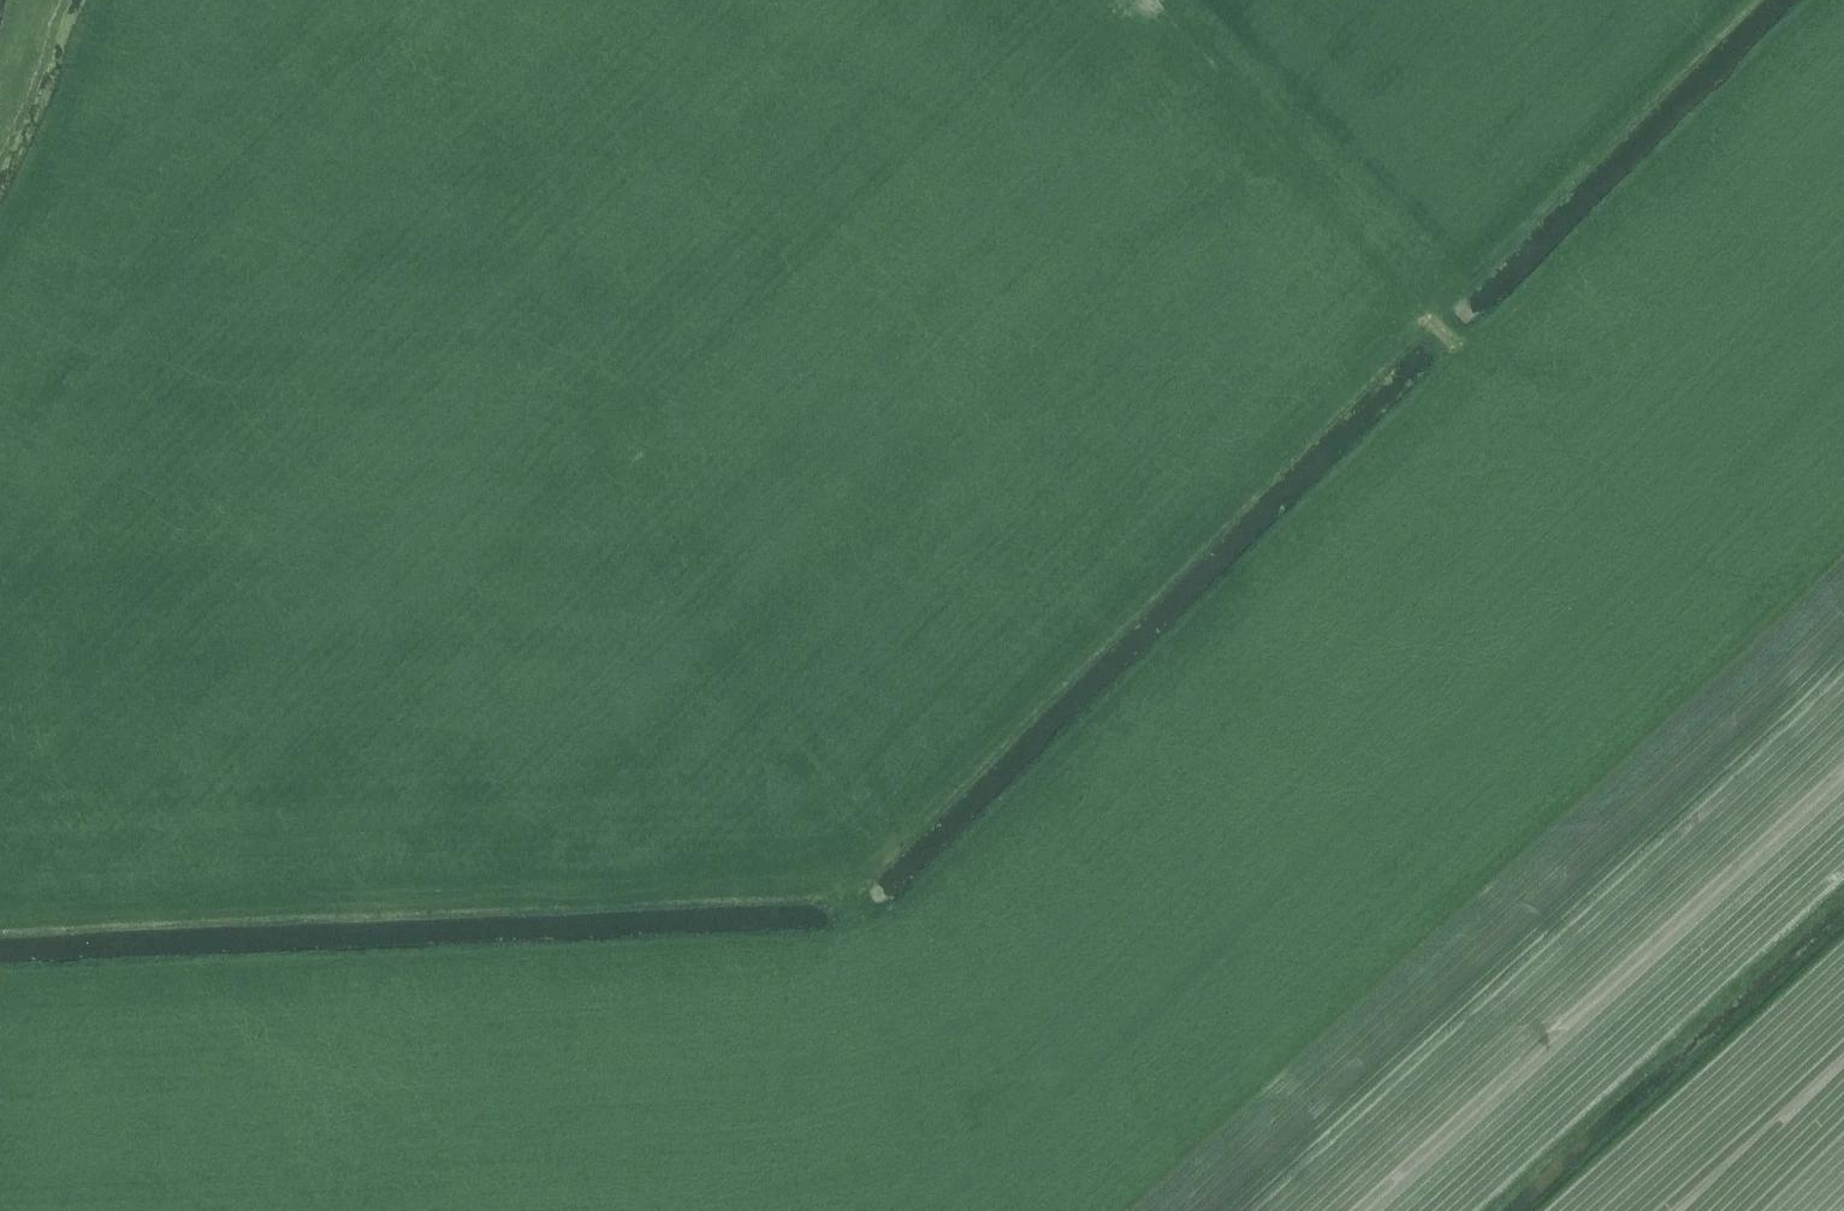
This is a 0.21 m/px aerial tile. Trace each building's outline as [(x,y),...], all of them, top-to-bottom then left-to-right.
[(844,883),(832,888),(839,906),(850,902),(844,883)]
